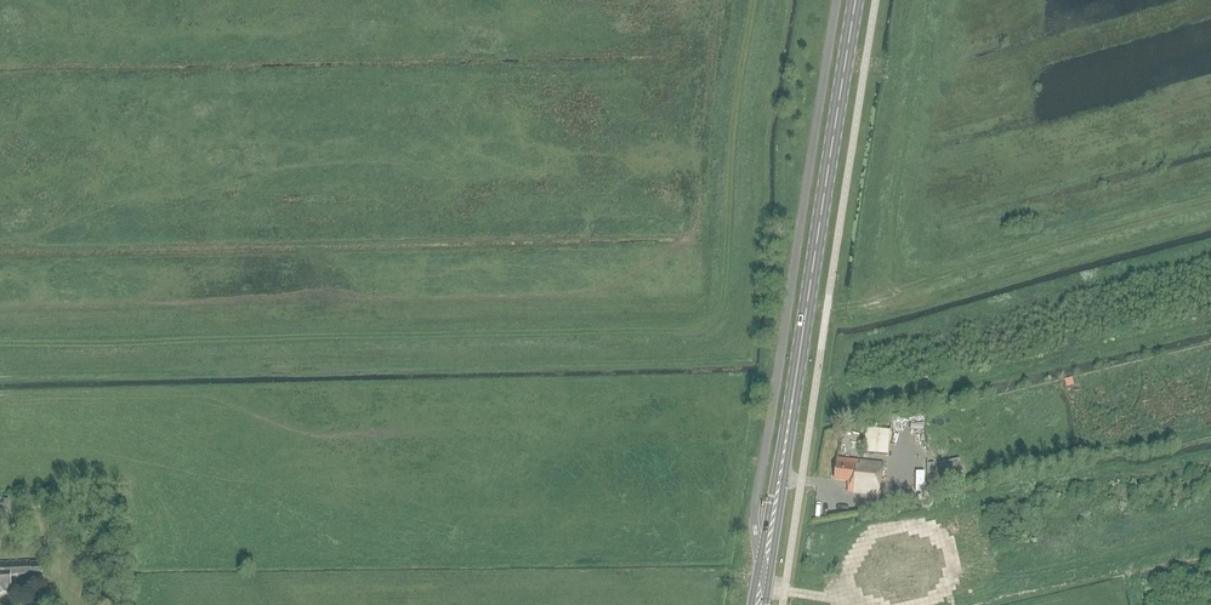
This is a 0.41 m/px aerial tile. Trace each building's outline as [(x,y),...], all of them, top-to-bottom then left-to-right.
[(866,427),(865,451),(889,452),(890,428),(866,427)] [(879,494),(882,463),(836,458),(833,480),(848,481),(847,491),(879,494)] [(961,467),(944,471),(946,483),(963,480),(961,467)] [(40,496),(27,496),(27,508),(40,508),(40,496)] [(29,559),(0,562),(0,592),(10,591),(9,576),(29,574),(31,580),(40,579),(38,562),(30,562),(29,559)]
